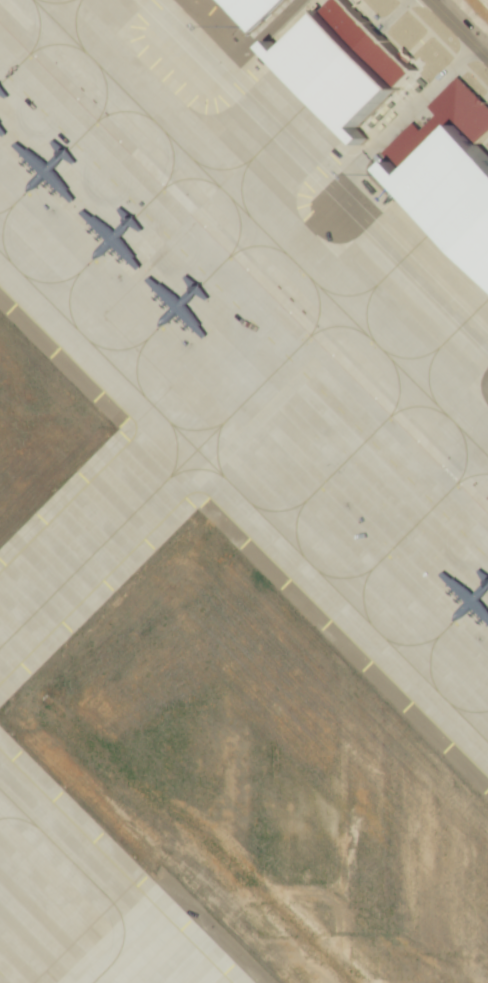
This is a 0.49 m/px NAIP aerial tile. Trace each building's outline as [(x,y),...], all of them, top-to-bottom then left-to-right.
[(246,37),(208,0),(282,0),(246,37)] [(261,61),(326,0),(342,0),(407,71),(334,139),(261,61)] [(457,82),(487,113),(487,129),(474,144),(487,158),(487,282),(377,172),(390,159),(385,154),(457,82)]
